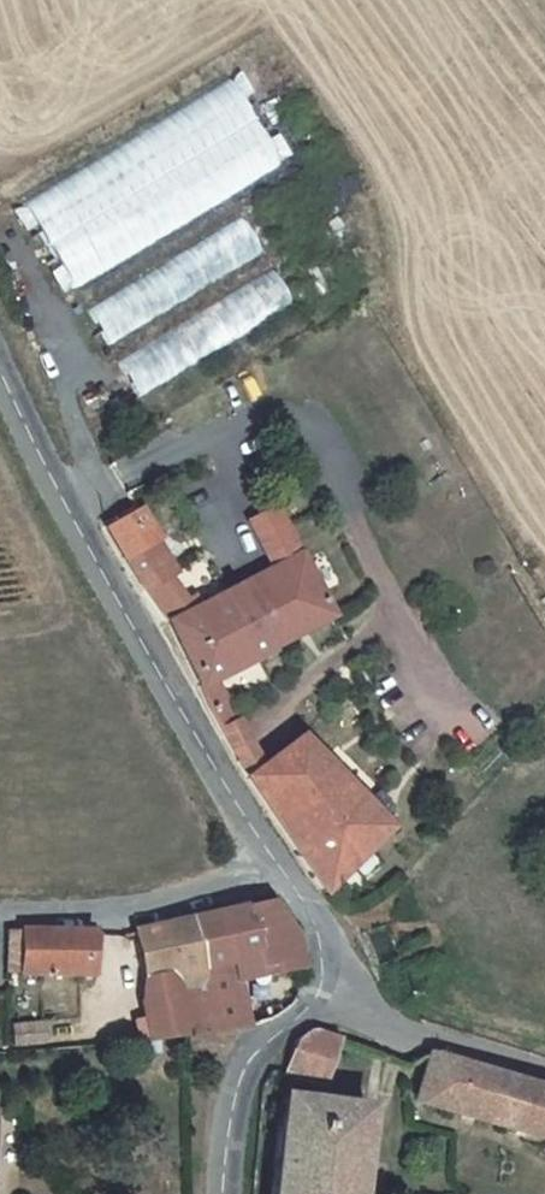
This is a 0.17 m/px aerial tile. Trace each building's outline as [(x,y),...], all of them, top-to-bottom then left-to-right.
[(230,81),(18,194),(67,285),(279,172),(230,81)] [(242,222),(83,302),(101,337),(260,257),(242,222)] [(135,394),(290,304),(270,268),(114,358),(135,394)] [(231,590),(167,624),(218,730),(236,722),(216,680),(265,654),(280,646),(331,620),(297,555),(273,509),(248,522),(272,568),(249,581),(231,590)] [(106,529),(124,561),(145,592),(173,576),(161,556),(154,560),(146,547),(153,544),(135,512),(106,529)] [(218,730),(236,763),(255,755),(236,722),(218,730)] [(324,896),(354,865),(388,831),(299,739),(263,765),(255,755),(236,763),(324,896)] [(284,899),(188,921),(197,961),(229,954),(234,971),(298,958),(284,899)] [(197,961),(188,921),(132,934),(142,981),(169,975),(173,995),(141,1001),(145,1021),(134,1023),(138,1043),(186,1038),(177,991),(202,987),(197,961)] [(19,958),(19,975),(85,976),(86,934),(8,932),(7,958),(19,958)] [(186,1038),(244,1031),(248,1029),(242,1003),(234,971),(229,954),(197,961),(202,987),(177,991),(186,1038)] [(19,975),(19,958),(7,958),(7,975),(19,975)] [(141,1001),(173,995),(169,975),(142,981),(141,1001)] [(267,997),(242,1003),(248,1029),(273,1021),(267,997)] [(44,1044),(43,1025),(12,1027),(13,1046),(44,1044)] [(318,1085),(335,1041),(308,1031),(293,1042),(283,1074),(318,1085)] [(421,1103),(435,1057),(428,1055),(414,1101),(421,1103)] [(435,1057),(421,1103),(544,1141),(544,1091),(435,1057)] [(281,1099),(271,1193),(355,1193),(365,1110),(281,1099)]
